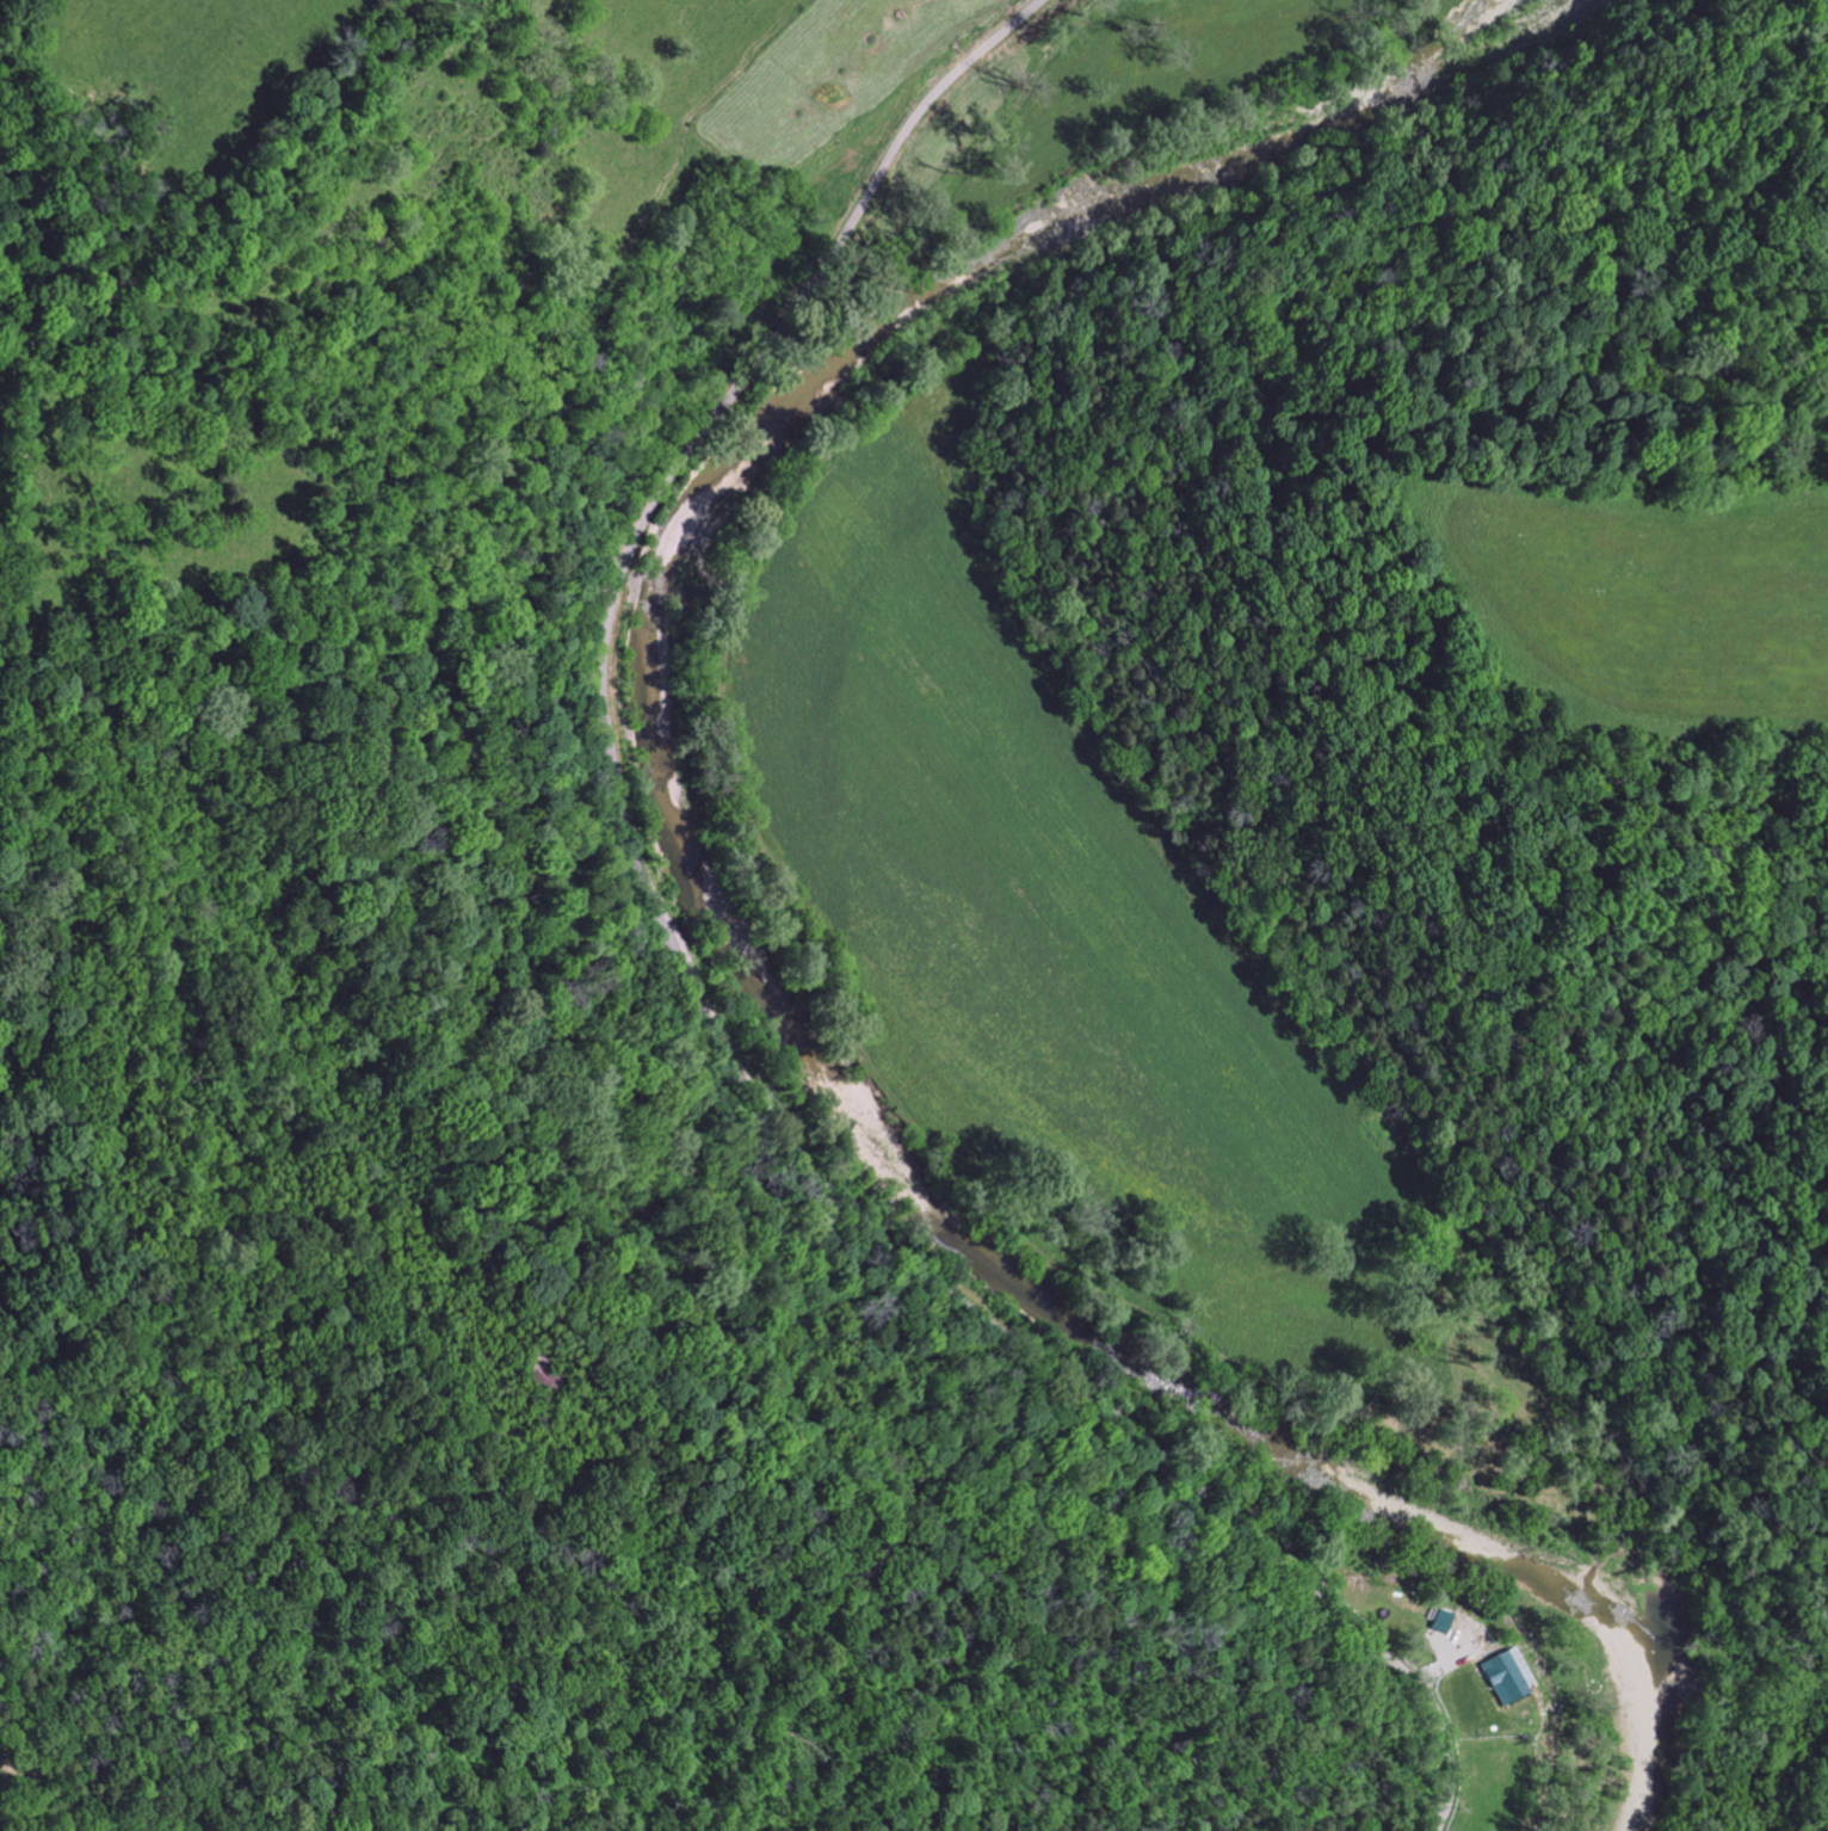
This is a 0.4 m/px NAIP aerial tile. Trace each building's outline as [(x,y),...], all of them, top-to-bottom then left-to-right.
[(1449,1614),(1435,1612),(1433,1632),(1444,1633),(1445,1626),(1448,1627),(1449,1614)] [(1477,1667),(1500,1707),(1534,1687),(1511,1647),(1477,1667)]
